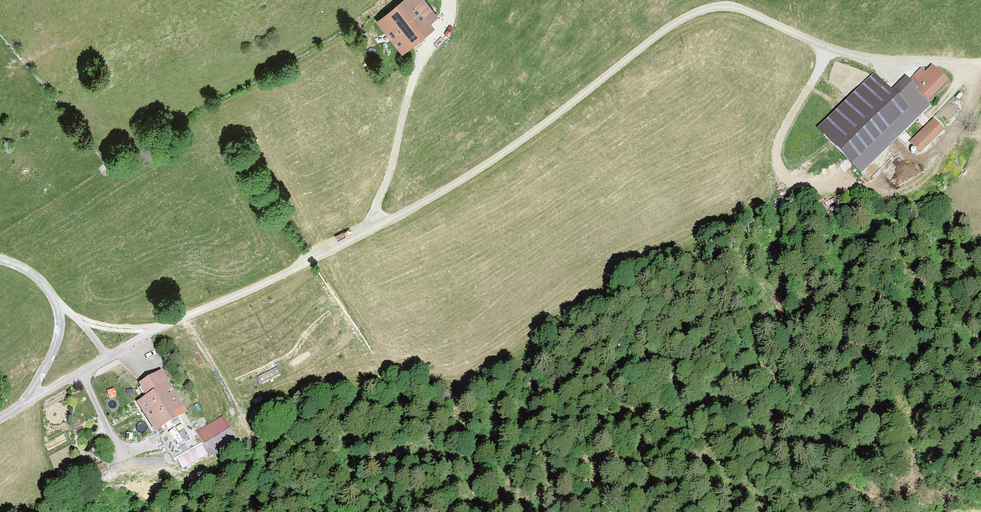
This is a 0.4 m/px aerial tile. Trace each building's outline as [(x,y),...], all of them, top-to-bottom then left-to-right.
[(377,20),(401,50),(434,25),(416,0),(404,0),(377,20)] [(916,113),(945,85),(926,66),(897,95),(916,113)] [(873,79),(819,132),(857,171),(911,118),(873,79)] [(932,121),(907,144),(923,161),(947,138),(932,121)] [(198,446),(158,375),(132,390),(172,460),(198,446)]
